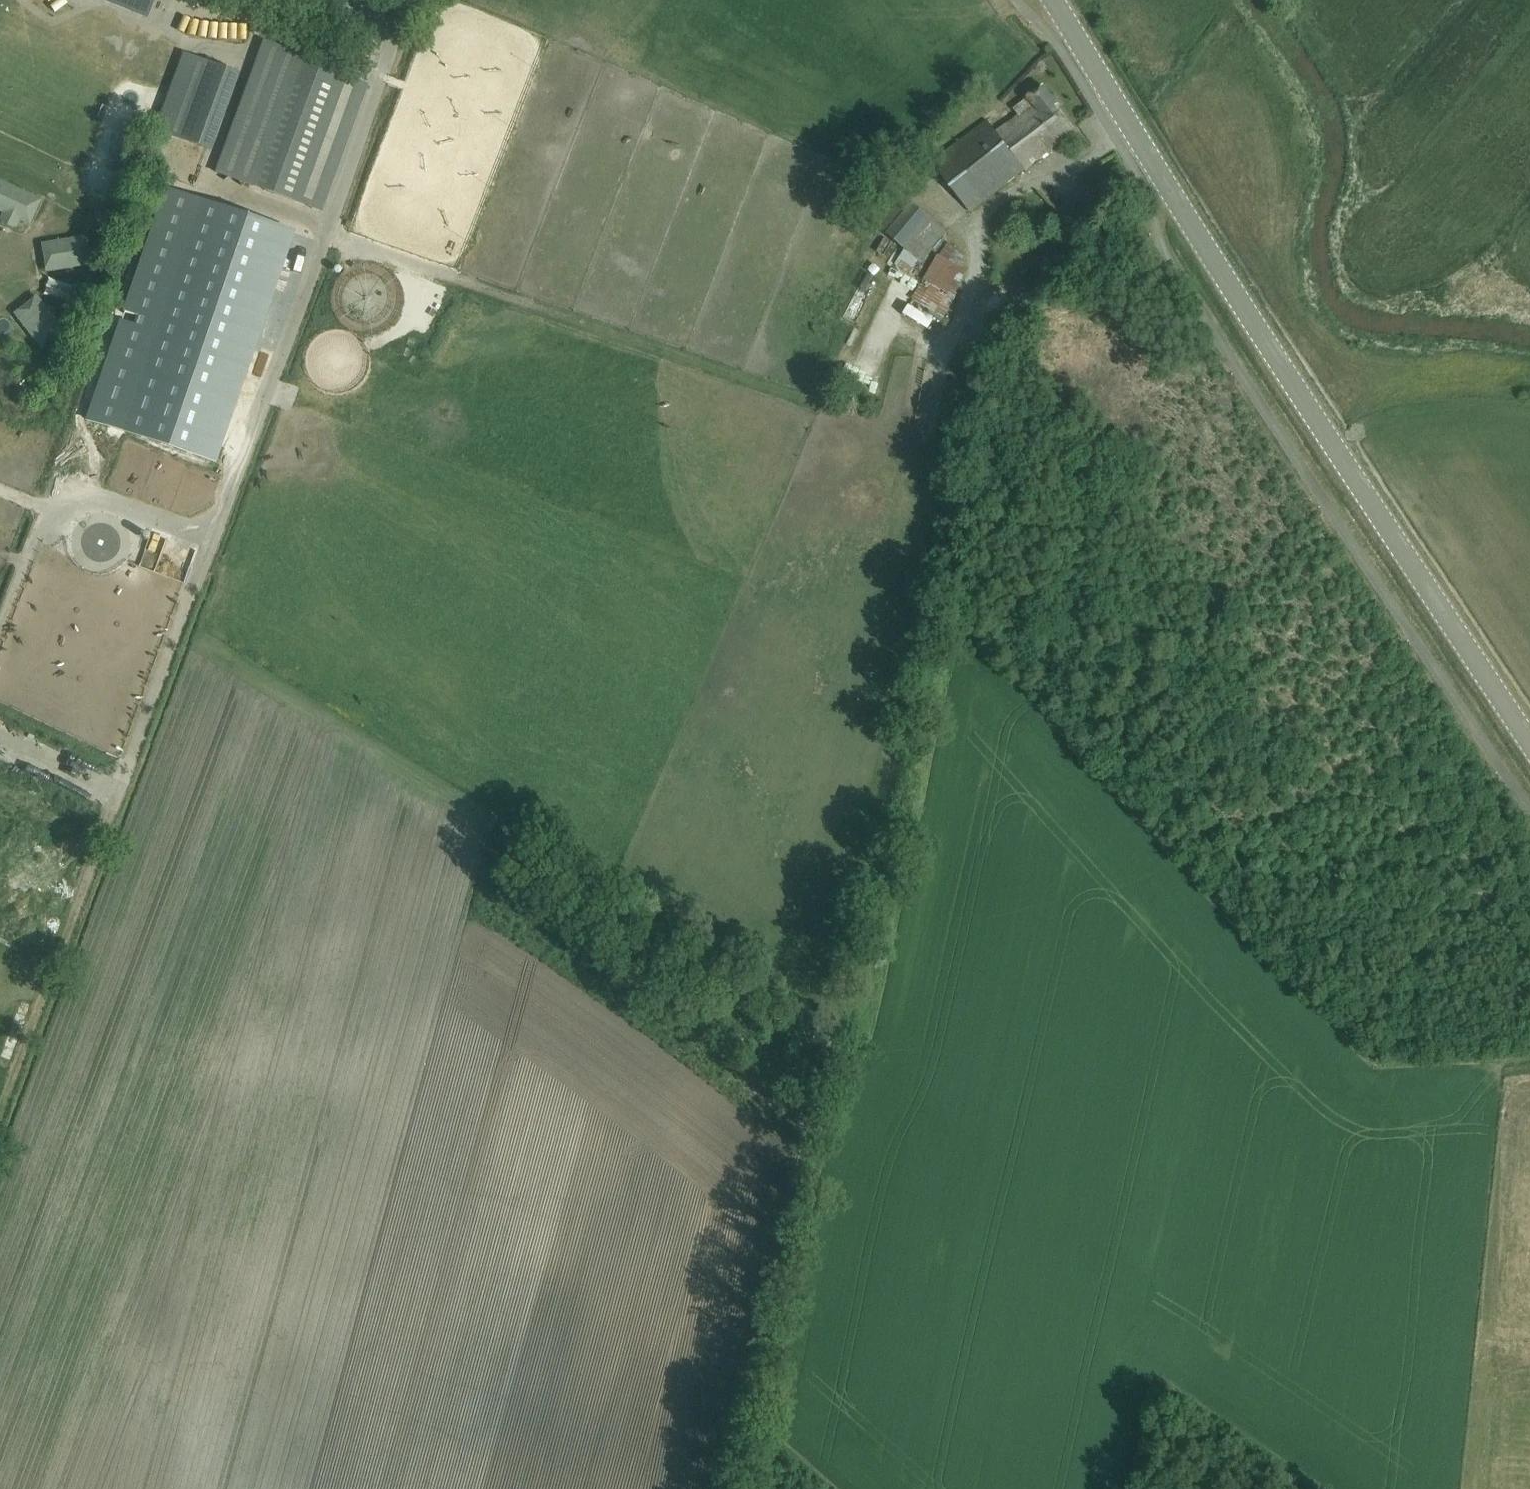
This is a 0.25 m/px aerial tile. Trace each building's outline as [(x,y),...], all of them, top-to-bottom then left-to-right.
[(75,6),(73,0),(53,0),(56,12),(75,6)] [(185,18),(185,34),(242,37),(243,20),(185,18)] [(343,70),(264,42),(218,172),(318,208),(358,95),(337,87),(343,70)] [(198,59),(171,134),(209,148),(237,73),(198,59)] [(987,118),(932,161),(970,211),(1051,147),(1050,146),(1073,129),(1056,106),(1058,103),(1044,84),(1027,97),(1028,98),(1014,108),(1019,114),(997,130),(987,118)] [(29,223),(38,202),(0,184),(0,209),(29,223)] [(216,467),(297,239),(171,194),(90,422),(216,467)] [(911,202),(885,233),(921,262),(946,231),(911,202)] [(84,240),(43,247),(46,270),(88,264),(84,240)] [(924,290),(954,303),(970,265),(940,252),(924,290)] [(1023,270),(1031,277),(1041,264),(1034,258),(1023,270)] [(35,300),(16,315),(41,347),(60,332),(35,300)]
